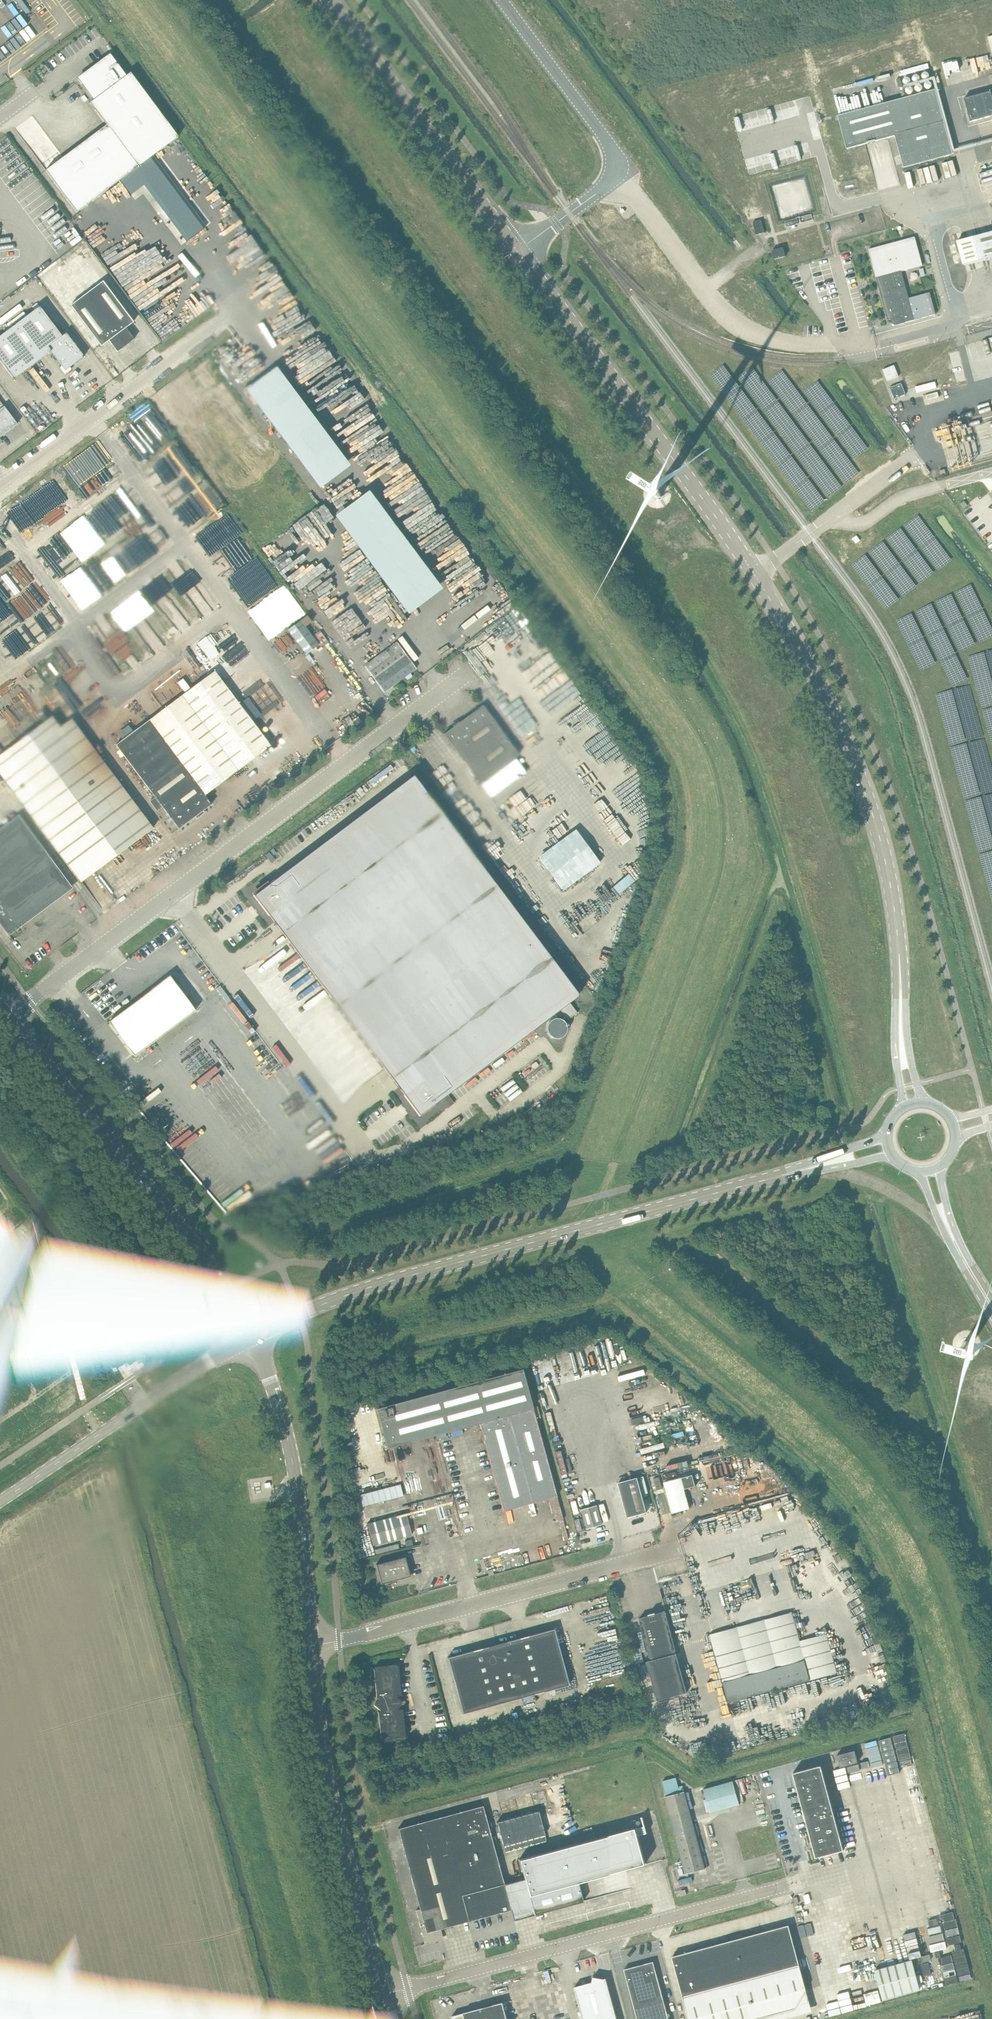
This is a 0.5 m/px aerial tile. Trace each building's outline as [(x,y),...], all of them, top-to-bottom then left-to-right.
[(106,125),(46,170),(77,212),(178,137),(130,72),(126,76),(110,54),(90,69),(92,71),(87,75),(85,72),(80,76),(90,89),(87,91),(93,100),(90,103),(106,125)] [(968,70),(967,56),(958,56),(959,70),(968,70)] [(973,57),(967,59),(969,66),(975,65),(973,57)] [(923,68),(937,64),(935,60),(922,63),(923,68)] [(954,154),(936,89),(887,103),(838,116),(847,149),(895,136),(904,168),(954,154)] [(964,99),(970,122),(991,116),(991,96),(991,95),(991,91),(964,99)] [(939,179),(967,173),(963,157),(935,163),(939,179)] [(929,166),(918,168),(920,183),(931,182),(929,166)] [(756,235),(763,233),(765,233),(761,220),(753,222),(756,235)] [(966,236),(971,262),(991,258),(991,231),(966,236)] [(895,325),(896,325),(935,314),(930,292),(909,298),(901,271),(922,265),(915,237),(868,249),(887,320),(891,319),(891,322),(892,323),(893,324),(894,325),(895,325)] [(774,260),(785,257),(783,248),(772,251),(774,260)] [(255,278),(248,281),(250,286),(257,282),(255,278)] [(117,352),(134,339),(126,328),(133,322),(103,281),(70,305),(101,346),(109,340),(117,352)] [(255,293),(262,290),(260,285),(253,288),(255,293)] [(40,307),(0,336),(0,361),(14,379),(51,351),(65,371),(84,357),(66,333),(61,336),(40,307)] [(255,380),(276,361),(265,349),(258,356),(255,352),(241,365),(255,380)] [(359,466),(291,365),(259,386),(327,487),(359,466)] [(883,370),(887,381),(899,377),(894,365),(883,370)] [(890,388),(894,399),(906,395),(901,383),(890,388)] [(17,424),(0,401),(0,437),(17,424)] [(122,427),(127,438),(139,432),(134,421),(122,427)] [(957,424),(943,428),(945,433),(958,429),(957,424)] [(108,452),(103,444),(91,452),(92,455),(83,461),(98,482),(121,467),(110,451),(108,452)] [(108,487),(119,503),(123,500),(112,484),(108,487)] [(452,588),(382,488),(346,512),(416,613),(452,588)] [(661,492),(660,491),(659,491),(658,490),(657,490),(656,490),(655,491),(654,492),(653,493),(653,495),(654,496),(654,497),(655,497),(656,498),(657,498),(658,498),(659,498),(660,497),(661,496),(661,495),(661,494),(661,493),(661,492)] [(856,535),(852,538),(855,543),(860,539),(856,535)] [(249,602),(281,582),(265,557),(233,577),(249,602)] [(277,631),(303,613),(286,587),(256,607),(264,618),(267,616),(277,631)] [(32,600),(38,597),(36,591),(26,596),(22,588),(8,594),(17,614),(35,606),(32,600)] [(305,627),(312,622),(307,615),(300,620),(305,627)] [(454,621),(460,631),(464,629),(459,619),(454,621)] [(300,621),(288,631),(305,655),(318,645),(300,621)] [(54,639),(48,642),(52,651),(58,648),(54,639)] [(384,692),(416,668),(406,655),(396,642),(364,666),(378,684),(384,692)] [(179,829),(211,804),(204,795),(206,793),(211,790),(270,746),(266,741),(214,671),(116,745),(179,829)] [(75,676),(69,679),(71,684),(77,681),(75,676)] [(185,691),(189,688),(182,678),(177,681),(185,691)] [(481,783),(519,755),(482,705),(444,734),(481,783)] [(364,721),(372,716),(368,710),(360,716),(364,721)] [(52,717),(0,755),(0,774),(81,882),(153,828),(72,719),(60,728),(52,717)] [(284,742),(276,733),(266,740),(273,750),(284,742)] [(413,775),(254,895),(420,1116),(560,1010),(568,1021),(578,1013),(570,1002),(579,995),(413,775)] [(211,790),(206,793),(214,804),(219,800),(211,790)] [(19,928),(15,923),(69,883),(18,815),(0,829),(0,924),(9,936),(19,928)] [(624,888),(642,877),(637,869),(619,880),(624,888)] [(82,941),(101,927),(98,923),(80,938),(82,941)] [(170,976),(109,1022),(134,1056),(196,1010),(170,976)] [(971,1343),(970,1342),(970,1341),(969,1341),(968,1340),(967,1340),(966,1341),(965,1341),(964,1342),(963,1343),(963,1344),(963,1345),(963,1346),(964,1347),(965,1348),(967,1348),(968,1348),(969,1348),(970,1347),(971,1346),(971,1344),(971,1343)] [(522,1369),(377,1408),(387,1448),(436,1434),(437,1439),(447,1437),(445,1432),(480,1423),(503,1510),(533,1502),(556,1496),(533,1409),(525,1378),(522,1369)] [(681,1435),(693,1432),(692,1427),(679,1430),(681,1435)] [(677,1468),(697,1463),(696,1457),(675,1462),(677,1468)] [(681,1478),(684,1489),(695,1486),(693,1475),(681,1478)] [(643,1476),(638,1477),(642,1494),(648,1492),(643,1476)] [(627,1517),(647,1512),(644,1502),(638,1477),(618,1483),(627,1517)] [(672,1513),(690,1508),(684,1489),(681,1478),(664,1482),(672,1513)] [(360,1495),(363,1506),(403,1496),(400,1484),(360,1495)] [(568,1493),(558,1494),(562,1519),(567,1518),(570,1537),(575,1537),(568,1493)] [(586,1529),(601,1524),(599,1515),(596,1505),(580,1509),(583,1519),(586,1529)] [(406,1513),(367,1523),(373,1545),(412,1535),(406,1513)] [(381,1584),(410,1576),(405,1557),(376,1564),(381,1584)] [(668,1621),(665,1611),(655,1614),(655,1613),(649,1614),(649,1616),(639,1618),(649,1657),(651,1657),(651,1660),(647,1661),(657,1700),(686,1692),(668,1621)] [(710,1634),(723,1682),(805,1660),(800,1642),(792,1612),(710,1634)] [(602,1626),(591,1628),(596,1646),(606,1644),(602,1626)] [(463,1714),(569,1684),(554,1629),(448,1657),(463,1714)] [(805,1660),(723,1682),(729,1702),(837,1673),(827,1635),(800,1642),(805,1660)] [(398,1666),(396,1665),(396,1664),(375,1666),(375,1667),(373,1668),(373,1669),(373,1670),(374,1669),(376,1696),(376,1697),(378,1697),(378,1699),(374,1705),(380,1709),(380,1711),(377,1711),(378,1712),(381,1739),(380,1739),(380,1740),(381,1740),(383,1742),(404,1740),(404,1739),(405,1738),(406,1738),(406,1737),(405,1737),(402,1710),(403,1710),(403,1709),(398,1709),(398,1707),(402,1702),(397,1697),(396,1695),(401,1695),(401,1694),(398,1667),(398,1666)] [(848,1745),(850,1754),(861,1751),(859,1742),(848,1745)] [(863,1753),(865,1764),(879,1763),(877,1751),(863,1753)] [(883,1758),(885,1773),(897,1771),(895,1757),(883,1758)] [(793,1773),(816,1857),(844,1850),(821,1765),(793,1773)] [(890,1786),(901,1782),(898,1771),(886,1775),(890,1786)] [(744,1803),(738,1780),(733,1781),(703,1789),(710,1813),(744,1803)] [(685,1874),(705,1869),(684,1791),(665,1797),(685,1874)] [(469,1922),(469,1921),(511,1910),(504,1884),(483,1805),(398,1828),(420,1909),(416,1910),(425,1944),(438,1941),(437,1938),(440,1934),(442,1934),(440,1929),(468,1921),(468,1922),(469,1922)] [(538,1811),(497,1822),(503,1846),(505,1852),(546,1841),(545,1835),(538,1811)] [(636,1828),(519,1859),(524,1879),(531,1904),(534,1914),(533,1915),(583,1901),(578,1882),(645,1863),(636,1828)] [(938,1828),(920,1832),(936,1898),(932,1899),(934,1904),(938,1903),(944,1927),(961,1923),(938,1828)] [(877,1854),(861,1856),(863,1870),(879,1867),(877,1854)] [(922,1860),(908,1864),(914,1880),(928,1875),(922,1860)] [(905,1914),(886,1920),(889,1930),(908,1924),(905,1914)] [(795,2008),(806,1990),(799,1964),(789,1925),(684,1953),(685,1955),(680,1956),(672,1956),(675,1966),(683,1996),(689,2018),(753,2018),(795,2008)] [(862,1957),(869,1986),(878,1984),(871,1955),(862,1957)] [(912,1959),(875,1969),(883,1999),(920,1989),(912,1959)] [(624,1969),(625,1972),(627,1979),(634,2008),(637,2018),(668,2018),(667,2012),(663,2000),(656,1971),(653,1961),(628,1968),(624,1969)] [(577,1996),(583,2018),(616,2018),(608,1988),(606,1978),(604,1979),(593,1977),(592,1982),(574,1987),(577,1996)] [(847,1981),(838,1981),(838,1993),(846,1993),(847,1981)] [(505,2012),(503,2002),(452,2016),(453,2018),(507,2018),(505,2012)]
